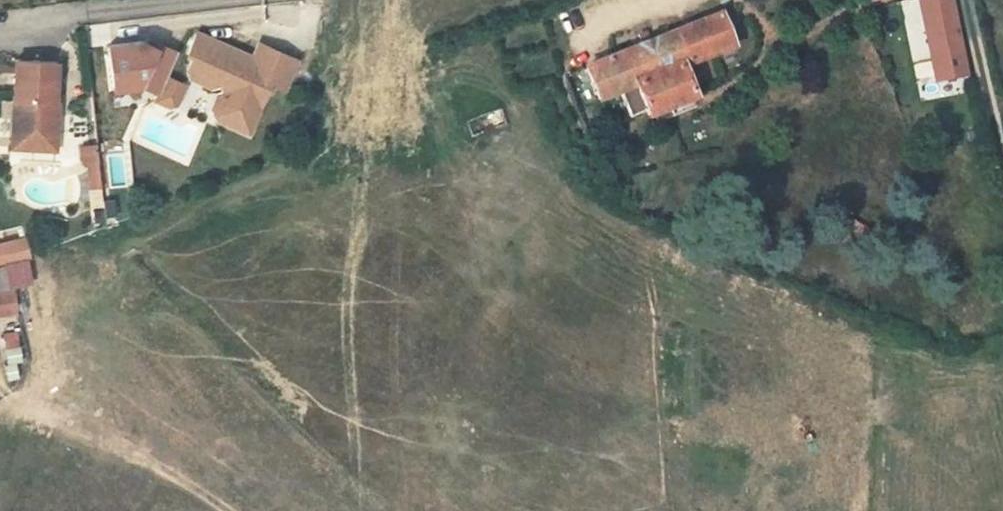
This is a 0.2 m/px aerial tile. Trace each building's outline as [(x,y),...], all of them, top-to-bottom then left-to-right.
[(968,36),(961,7),(930,14),(937,43),(968,36)] [(686,75),(738,55),(726,21),(590,72),(602,105),(623,97),(632,122),(648,117),(651,122),(698,105),(686,75)] [(221,86),(224,93),(216,110),(219,116),(242,126),(251,105),(260,109),(273,80),(285,51),(262,41),(255,55),(251,64),(244,61),(248,53),(199,31),(188,57),(193,60),(188,73),(190,80),(212,89),(221,86)] [(944,70),(973,63),(968,36),(937,43),(944,70)] [(143,44),(113,48),(117,93),(145,90),(159,95),(178,53),(167,48),(164,54),(143,44)] [(299,57),(285,51),(273,80),(286,86),(299,57)] [(950,94),(978,88),(973,63),(944,70),(948,87),(950,94)] [(60,105),(60,104),(61,66),(20,65),(18,134),(18,143),(47,144),(46,135),(62,135),(63,110),(56,110),(56,105),(60,105)] [(186,87),(168,79),(158,102),(176,110),(186,87)] [(62,135),(46,135),(47,144),(18,143),(18,150),(62,151),(62,135)] [(108,182),(103,141),(87,144),(89,158),(94,158),(98,184),(108,182)] [(0,248),(0,265),(40,255),(36,239),(0,248)] [(9,313),(30,310),(28,284),(0,288),(0,313),(9,313)]
